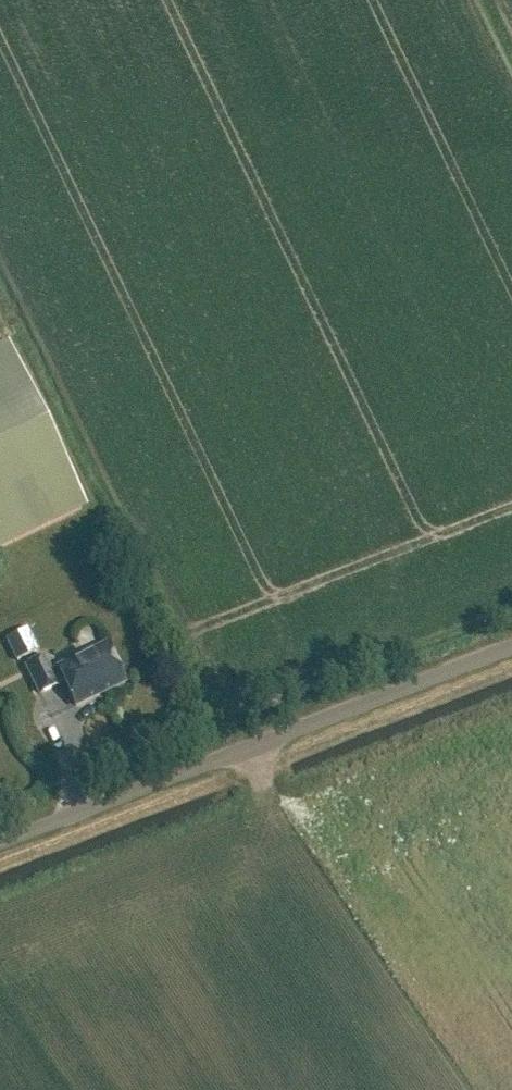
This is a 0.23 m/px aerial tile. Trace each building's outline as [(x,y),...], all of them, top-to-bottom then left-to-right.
[(41,650),(30,628),(7,640),(17,661),(41,650)] [(125,683),(107,645),(58,669),(59,670),(51,674),(44,659),(27,667),(41,694),(57,686),(56,685),(64,681),(76,706),(125,683)]
